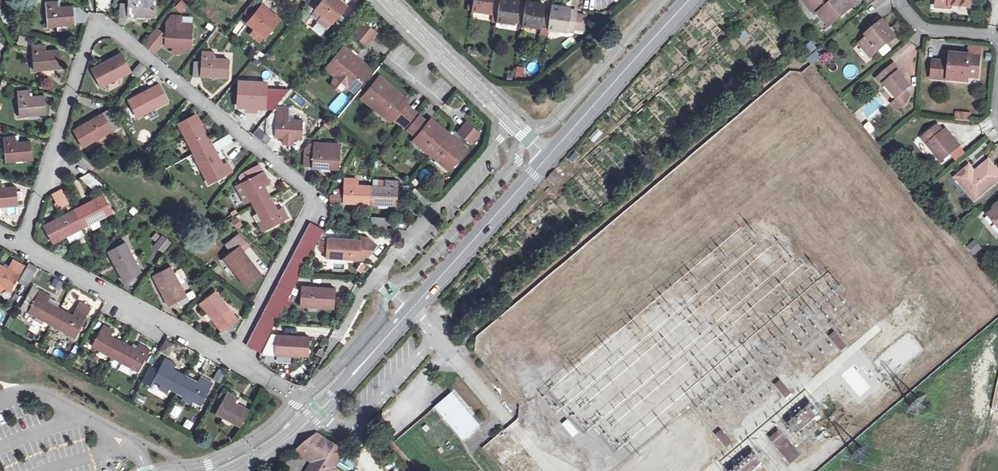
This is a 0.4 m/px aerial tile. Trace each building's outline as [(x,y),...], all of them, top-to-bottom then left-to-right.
[(119,17),(128,17),(128,15),(137,15),(137,13),(145,13),(145,16),(154,16),(155,0),(129,0),(128,3),(120,3),(119,17)] [(245,11),(252,18),(248,23),(255,29),(263,35),(264,36),(278,19),(254,0),(245,11)] [(304,9),(311,15),(317,9),(323,14),(317,20),(327,28),(347,5),(341,0),(311,0),(304,9)] [(472,10),(493,13),(492,22),(497,23),(498,20),(501,0),(474,0),(472,10)] [(498,20),(523,24),(526,1),(517,0),(501,0),(498,20)] [(806,0),(803,0),(802,1),(815,16),(817,13),(806,0)] [(817,13),(829,27),(852,7),(846,0),(834,0),(806,0),(817,13)] [(58,1),(46,2),(48,26),(58,25),(58,23),(66,22),(66,25),(67,25),(75,24),(75,23),(85,21),(87,14),(79,7),(74,8),(74,6),(59,7),(58,1)] [(201,1),(196,7),(209,17),(213,11),(201,1)] [(526,1),(523,24),(548,28),(551,9),(545,8),(545,5),(526,1)] [(176,11),(184,12),(185,3),(177,2),(176,11)] [(551,9),(548,28),(574,32),(575,28),(585,30),(587,16),(577,15),(578,11),(570,10),(571,9),(570,8),(552,5),(551,9)] [(317,9),(311,15),(317,20),(323,14),(317,9)] [(167,22),(165,46),(173,46),(173,51),(183,52),(183,47),(191,48),(194,17),(172,15),(167,22)] [(239,35),(245,24),(239,20),(232,31),(239,35)] [(873,32),(859,44),(870,57),(895,36),(881,21),(871,29),(873,32)] [(58,23),(58,25),(58,31),(67,30),(67,25),(66,25),(66,22),(58,23)] [(375,33),(364,23),(354,34),(366,44),(375,33)] [(156,28),(144,43),(154,51),(162,42),(163,33),(156,28)] [(263,35),(255,29),(252,33),(259,40),(263,35)] [(19,36),(18,44),(25,45),(27,37),(19,36)] [(906,41),(898,55),(911,62),(918,48),(906,41)] [(32,46),(35,70),(44,70),(43,67),(51,67),(51,69),(61,68),(60,51),(45,52),(44,45),(32,46)] [(356,57),(344,47),(327,68),(336,76),(342,75),(348,80),(348,86),(355,91),(372,70),(363,62),(360,65),(353,60),(356,57)] [(194,61),(193,77),(201,77),(201,75),(210,76),(210,73),(218,74),(218,76),(228,77),(229,60),(214,59),(215,51),(203,51),(202,61),(194,61)] [(97,66),(92,69),(101,86),(117,77),(118,78),(131,71),(121,53),(114,57),(115,60),(98,69),(97,66)] [(949,62),(932,61),(931,78),(958,80),(959,75),(967,76),(977,77),(979,56),(950,53),(949,62)] [(363,62),(356,57),(353,60),(360,65),(363,62)] [(139,79),(147,69),(140,63),(132,73),(139,79)] [(894,63),(877,77),(883,84),(885,83),(897,98),(899,96),(906,91),(910,87),(897,72),(900,70),(894,63)] [(154,73),(148,69),(141,78),(144,82),(154,73)] [(342,75),(336,76),(335,77),(332,84),(340,90),(347,87),(348,86),(348,80),(342,75)] [(404,126),(416,113),(405,104),(398,98),(401,94),(380,76),(362,98),(383,115),(386,112),(393,118),(404,126)] [(240,82),(238,106),(247,107),(247,104),(255,105),(255,107),(273,108),(274,90),(252,88),(252,82),(240,82)] [(133,97),(129,99),(137,116),(154,107),(155,108),(168,101),(159,84),(151,88),(152,90),(135,98),(133,97)] [(152,90),(151,88),(133,97),(135,98),(152,90)] [(18,91),(20,116),(29,115),(29,113),(37,112),(37,115),(46,114),(45,97),(31,98),(30,90),(18,91)] [(906,91),(899,96),(901,98),(906,104),(910,96),(906,91)] [(341,92),(329,108),(338,115),(350,99),(341,92)] [(398,98),(405,104),(408,100),(401,94),(398,98)] [(892,105),(897,111),(906,104),(901,98),(892,105)] [(268,117),(268,135),(275,135),(275,137),(284,137),(284,143),(293,143),(293,138),(302,138),(303,121),(294,120),(288,120),(288,113),(289,107),(277,107),(268,117)] [(82,125),(73,129),(83,147),(100,138),(99,137),(112,130),(113,131),(120,127),(110,109),(97,116),(99,118),(83,127),(82,125)] [(968,112),(957,111),(956,119),(967,120),(968,112)] [(386,112),(383,115),(391,121),(393,118),(386,112)] [(202,124),(197,115),(179,124),(186,137),(187,137),(204,170),(203,170),(210,183),(227,174),(229,177),(234,174),(235,172),(230,162),(221,167),(213,151),(214,150),(215,151),(223,147),(216,134),(211,137),(212,139),(208,141),(199,125),(202,124)] [(420,116),(408,130),(417,137),(422,141),(418,144),(444,166),(447,162),(452,166),(467,148),(459,142),(456,146),(452,143),(455,139),(436,123),(433,127),(429,123),(420,116)] [(863,128),(871,135),(876,129),(868,122),(863,128)] [(467,123),(459,132),(471,142),(479,133),(467,123)] [(937,125),(921,138),(940,161),(959,146),(948,133),(945,135),(942,132),(937,125)] [(3,137),(6,161),(15,160),(14,158),(23,157),(23,160),(32,159),(31,142),(16,143),(16,136),(3,137)] [(305,148),(304,165),(312,166),(312,167),(322,168),(322,165),(330,166),(330,168),(339,169),(340,151),(340,144),(330,143),(314,142),(314,143),(311,143),(305,148)] [(960,185),(974,201),(997,181),(997,173),(988,161),(974,173),(969,167),(958,176),(964,183),(960,185)] [(263,171),(260,165),(243,174),(239,177),(242,183),(236,186),(244,201),(251,198),(255,206),(270,198),(264,185),(270,182),(265,171),(263,171)] [(555,187),(563,177),(555,170),(547,180),(555,187)] [(89,173),(80,178),(94,190),(103,185),(89,173)] [(964,183),(958,176),(954,179),(960,185),(964,183)] [(370,204),(371,186),(357,185),(358,178),(345,178),(344,194),(329,197),(331,204),(344,202),(353,203),(353,200),(362,201),(362,203),(370,204)] [(371,186),(370,204),(380,204),(380,202),(388,202),(388,205),(397,205),(399,180),(386,180),(386,186),(373,186),(371,186)] [(8,204),(8,206),(18,205),(16,187),(2,188),(1,182),(0,182),(0,204),(8,204)] [(420,192),(415,188),(410,193),(416,198),(420,192)] [(61,190),(53,195),(59,208),(68,204),(61,190)] [(112,213),(103,195),(95,199),(96,201),(80,209),(79,207),(69,212),(70,214),(53,223),(52,221),(44,225),(53,243),(66,236),(65,235),(98,218),(99,219),(112,213)] [(277,211),(270,198),(255,206),(263,222),(259,224),(264,231),(289,218),(283,208),(277,211)] [(988,217),(997,228),(997,208),(988,217)] [(370,228),(386,229),(387,218),(371,217),(370,228)] [(324,230),(311,223),(247,345),(260,352),(269,335),(324,230)] [(249,246),(240,234),(226,245),(232,253),(226,258),(237,272),(236,273),(245,285),(261,273),(255,266),(253,268),(241,253),(249,246)] [(172,243),(163,236),(155,246),(163,253),(172,243)] [(327,241),(321,241),(321,250),(327,250),(326,256),(346,257),(345,259),(360,260),(360,257),(366,257),(379,239),(361,238),(361,241),(352,240),(352,243),(333,241),(334,239),(328,239),(327,241)] [(966,248),(974,257),(982,249),(974,241),(966,248)] [(134,259),(125,243),(109,252),(111,257),(114,256),(122,272),(120,273),(124,282),(142,272),(135,259),(134,259)] [(1,292),(3,287),(11,291),(24,266),(14,260),(8,270),(0,265),(0,291),(1,292)] [(27,287),(37,268),(28,264),(18,282),(27,287)] [(179,284),(171,267),(154,276),(157,281),(159,280),(167,296),(165,297),(169,305),(178,301),(180,306),(190,302),(180,283),(179,284)] [(307,287),(302,286),(301,304),(319,306),(319,307),(334,308),(335,288),(326,288),(326,290),(307,289),(307,287)] [(32,287),(21,308),(36,316),(37,317),(38,314),(45,318),(44,321),(52,325),(60,329),(61,327),(69,331),(67,333),(75,337),(90,308),(80,303),(72,316),(60,309),(58,308),(48,303),(50,298),(51,297),(32,287)] [(221,297),(217,292),(202,304),(214,318),(213,319),(222,331),(237,318),(232,311),(230,313),(219,298),(221,297)] [(48,303),(58,308),(60,304),(50,298),(48,303)] [(38,314),(37,317),(36,316),(34,320),(42,324),(44,321),(45,318),(38,314)] [(104,325),(92,346),(100,351),(101,349),(109,353),(108,355),(115,359),(123,363),(124,361),(132,365),(131,367),(138,371),(150,350),(139,345),(136,350),(124,344),(111,337),(114,331),(104,325)] [(228,330),(221,336),(228,344),(234,338),(228,330)] [(24,331),(23,337),(33,340),(35,334),(24,331)] [(835,332),(829,337),(842,351),(848,346),(835,332)] [(282,336),(269,335),(260,352),(260,354),(275,355),(275,353),(294,354),(294,356),(309,356),(310,337),(301,336),(301,339),(282,338),(282,336)] [(166,343),(162,350),(169,353),(172,347),(166,343)] [(62,358),(65,352),(56,348),(53,355),(62,358)] [(151,367),(144,380),(151,384),(154,380),(162,384),(158,390),(167,394),(170,389),(177,392),(185,396),(186,394),(194,398),(193,401),(201,405),(212,384),(201,378),(198,383),(186,377),(173,370),(176,364),(166,358),(158,372),(151,367)] [(226,372),(220,368),(214,379),(221,382),(226,372)] [(779,379),(773,384),(785,398),(791,392),(779,379)] [(228,392),(216,413),(224,418),(226,416),(233,419),(232,422),(241,426),(249,411),(235,404),(239,398),(228,392)] [(452,394),(436,408),(463,440),(480,427),(452,394)] [(800,434),(821,416),(811,405),(790,423),(800,434)] [(176,406),(170,414),(176,419),(182,411),(176,406)] [(184,417),(181,424),(189,428),(192,420),(184,417)] [(568,421),(563,425),(574,438),(579,433),(568,421)] [(779,429),(769,438),(791,465),(801,457),(779,429)] [(721,430),(715,435),(727,448),(733,443),(721,430)] [(334,470),(344,453),(322,439),(317,436),(306,444),(296,452),(296,453),(313,463),(308,470),(336,470),(334,470)] [(754,454),(733,470),(757,470),(763,466),(754,454)]
